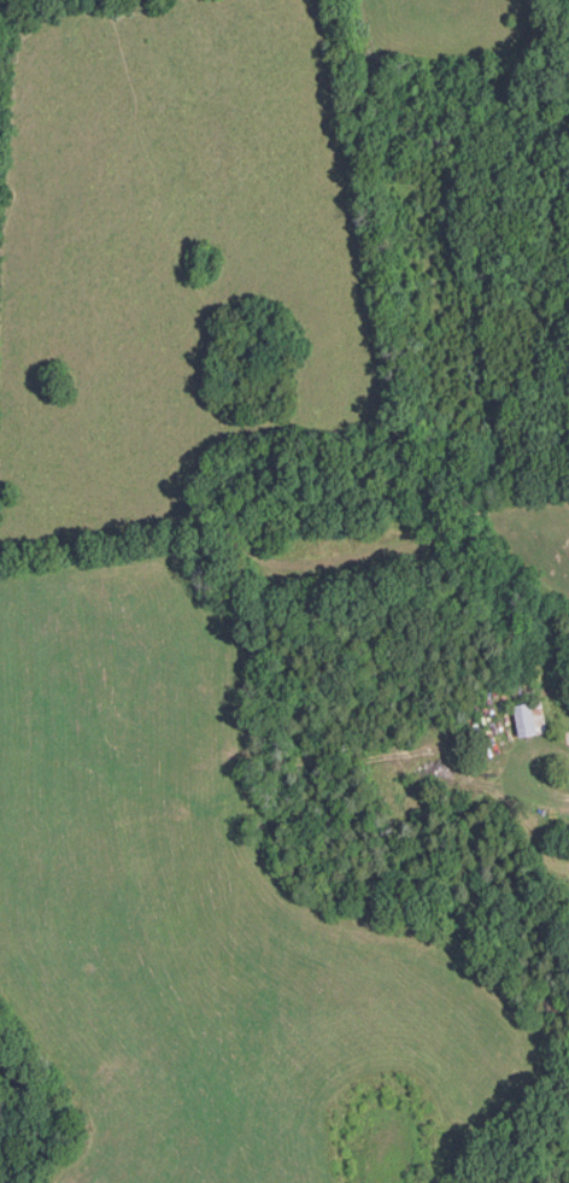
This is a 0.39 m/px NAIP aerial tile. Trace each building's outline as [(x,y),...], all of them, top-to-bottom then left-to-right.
[(552,731),(545,699),(518,705),(525,737),(552,731)]
